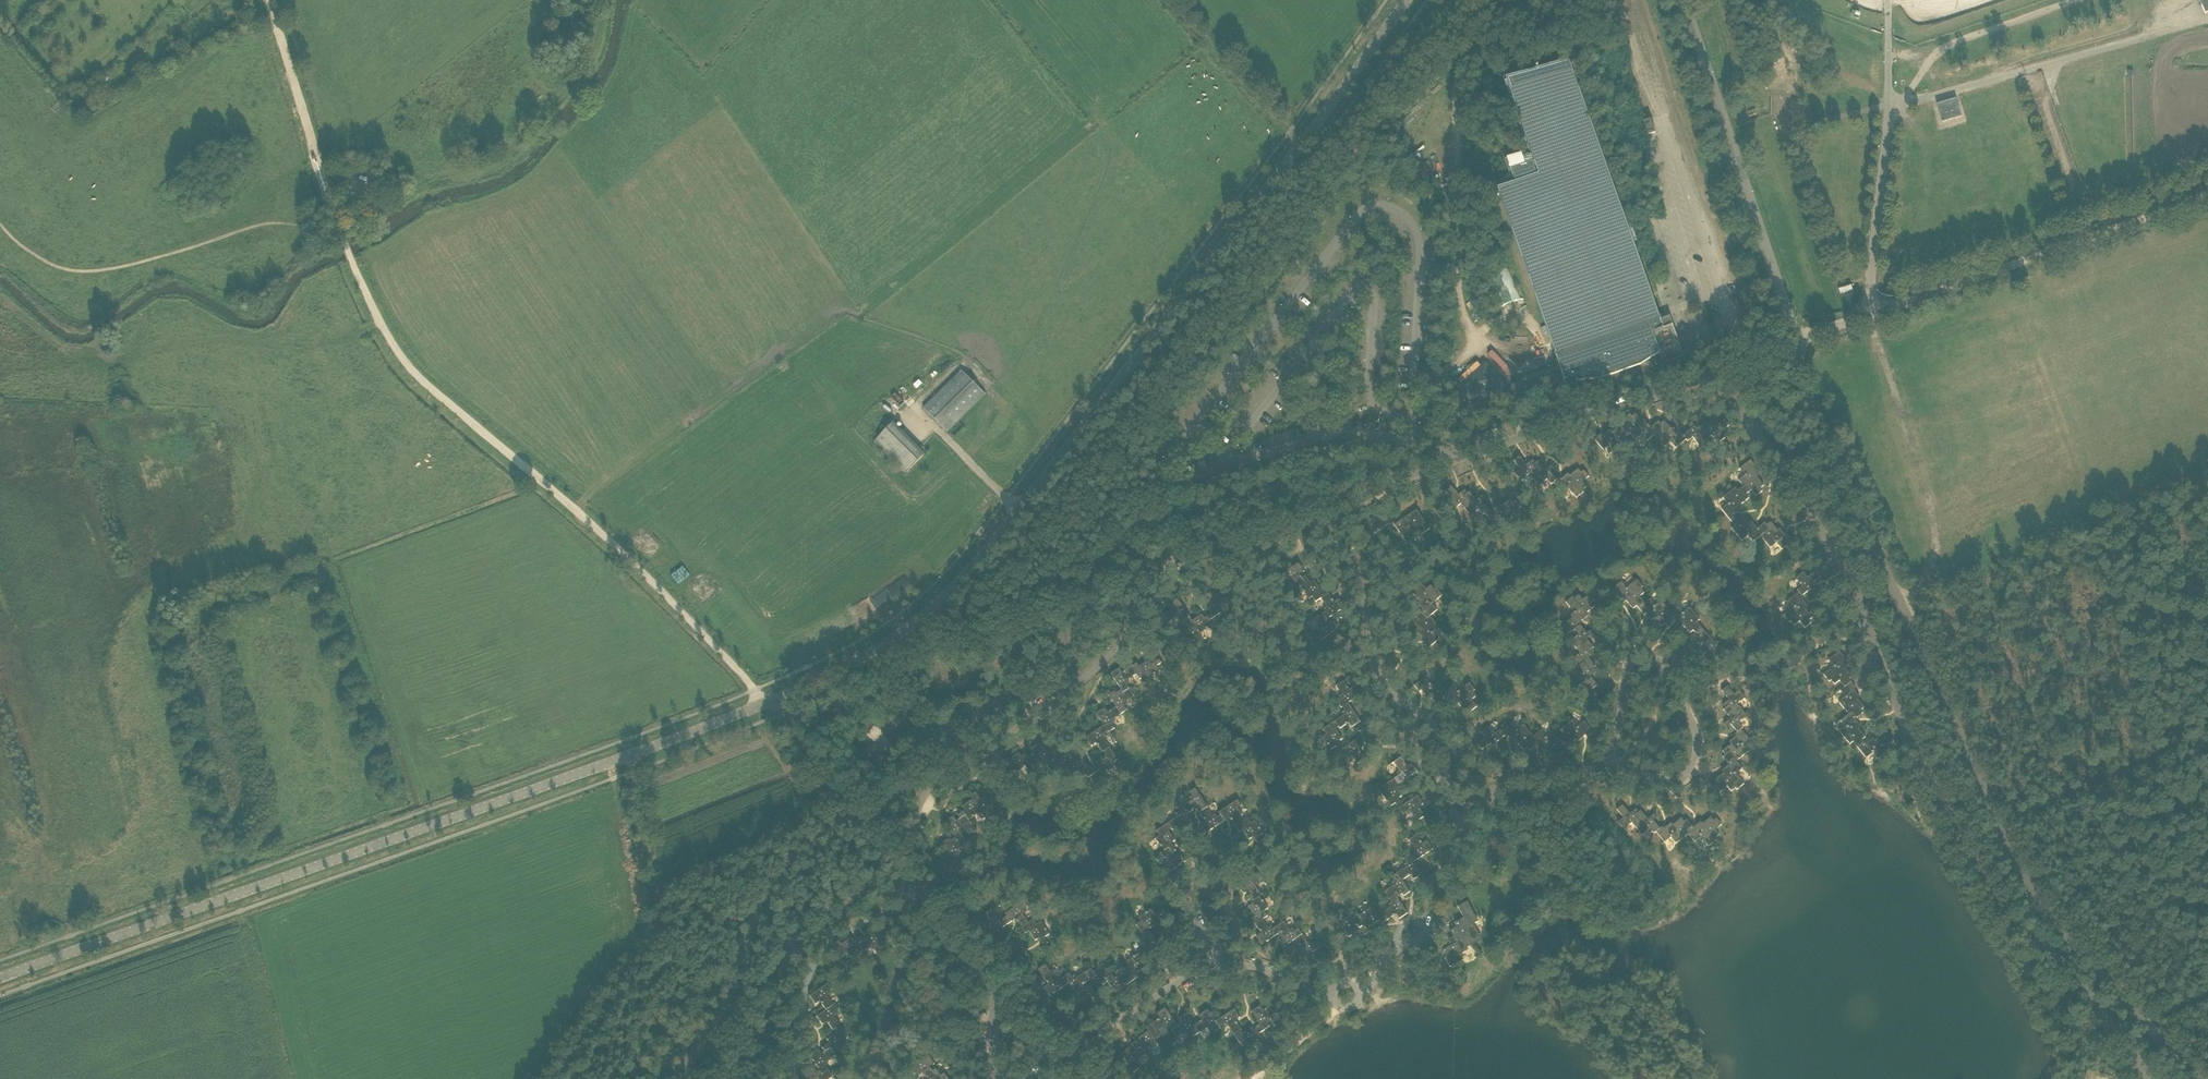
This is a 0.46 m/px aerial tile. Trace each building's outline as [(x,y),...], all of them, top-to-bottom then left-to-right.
[(2207,12),(2207,0),(2197,0),(2203,14),(2207,12)] [(1539,174),(1497,189),(1565,378),(1575,376),(1577,381),(1599,379),(1640,364),(1660,352),(1664,363),(1684,356),(1670,315),(1660,319),(1569,60),(1506,82),(1539,174)] [(1781,64),(1768,69),(1772,79),(1785,75),(1781,64)] [(1956,98),(1936,104),(1942,123),(1962,117),(1956,98)] [(1655,133),(1651,119),(1643,121),(1648,135),(1655,133)] [(1803,145),(1807,161),(1813,160),(1811,151),(1817,149),(1815,142),(1803,145)] [(358,220),(351,223),(353,230),(360,228),(362,225),(361,221),(358,220)] [(1847,286),(1838,289),(1840,295),(1842,294),(1853,291),(1853,290),(1851,285),(1847,286)] [(1462,385),(1484,407),(1506,386),(1484,363),(1462,385)] [(961,370),(923,408),(947,432),(985,394),(961,370)] [(1625,427),(1630,434),(1635,439),(1641,434),(1646,441),(1654,435),(1658,431),(1653,425),(1650,427),(1644,420),(1642,422),(1635,413),(1632,417),(1630,414),(1623,419),(1628,425),(1625,427)] [(1710,420),(1707,423),(1710,427),(1704,432),(1709,438),(1711,436),(1718,444),(1725,437),(1721,432),(1729,425),(1724,420),(1716,427),(1710,420)] [(1658,421),(1653,425),(1658,431),(1654,435),(1664,447),(1670,442),(1676,448),(1686,440),(1687,442),(1690,440),(1685,434),(1683,435),(1681,433),(1680,435),(1673,427),(1671,429),(1664,421),(1661,424),(1658,421)] [(1691,429),(1685,434),(1690,440),(1694,437),(1700,445),(1709,438),(1704,432),(1710,427),(1707,423),(1706,421),(1697,429),(1692,422),(1688,425),(1691,429)] [(924,455),(893,423),(887,429),(884,432),(874,442),(905,473),(924,455)] [(1630,434),(1625,427),(1623,429),(1620,425),(1612,432),(1610,430),(1602,436),(1600,434),(1594,439),(1603,450),(1609,445),(1615,451),(1627,441),(1624,438),(1630,434)] [(1529,474),(1533,479),(1539,475),(1532,466),(1536,463),(1533,460),(1526,465),(1519,456),(1514,461),(1520,469),(1515,473),(1521,481),(1529,474)] [(1738,480),(1743,486),(1748,493),(1751,490),(1756,496),(1762,491),(1760,488),(1764,485),(1757,477),(1759,475),(1753,468),(1755,466),(1750,460),(1739,469),(1744,475),(1738,480)] [(1551,484),(1553,483),(1557,479),(1557,478),(1551,471),(1554,468),(1551,465),(1545,470),(1537,461),(1536,463),(1532,466),(1539,475),(1533,479),(1539,486),(1547,479),(1551,484)] [(1557,479),(1553,483),(1561,493),(1568,488),(1576,498),(1584,492),(1582,490),(1587,487),(1583,482),(1590,476),(1584,470),(1582,472),(1579,468),(1570,475),(1568,473),(1560,479),(1558,477),(1557,478),(1557,479)] [(1461,504),(1465,509),(1471,504),(1464,496),(1467,493),(1465,490),(1458,495),(1451,486),(1445,491),(1452,499),(1447,503),(1453,510),(1461,504)] [(1721,510),(1728,518),(1734,513),(1742,507),(1740,505),(1748,499),(1745,495),(1748,493),(1743,486),(1737,490),(1735,487),(1722,498),(1728,504),(1721,510)] [(1483,515),(1485,513),(1489,510),(1488,509),(1482,501),(1486,498),(1483,495),(1476,500),(1469,491),(1467,493),(1464,496),(1471,504),(1465,509),(1470,516),(1479,510),(1483,515)] [(1518,517),(1514,512),(1521,507),(1516,501),(1513,503),(1510,499),(1502,505),(1500,503),(1492,509),(1491,507),(1488,509),(1489,510),(1485,513),(1493,523),(1500,518),(1508,529),(1516,522),(1514,520),(1518,517)] [(1404,518),(1405,521),(1402,523),(1400,521),(1394,525),(1407,544),(1415,539),(1412,535),(1419,530),(1422,534),(1429,529),(1417,510),(1404,518)] [(1753,542),(1760,536),(1762,535),(1757,528),(1751,521),(1748,523),(1742,514),(1738,518),(1734,513),(1728,518),(1734,526),(1731,528),(1741,541),(1748,536),(1753,542)] [(1762,535),(1760,536),(1770,548),(1777,543),(1782,549),(1793,541),(1788,534),(1786,536),(1780,528),(1777,530),(1771,522),(1767,525),(1765,522),(1757,528),(1762,535)] [(1297,589),(1300,587),(1306,583),(1302,578),(1300,574),(1304,571),(1299,563),(1280,575),(1286,584),(1292,580),(1297,589)] [(1802,586),(1798,589),(1803,595),(1810,589),(1813,593),(1817,590),(1811,584),(1820,576),(1816,571),(1807,577),(1803,572),(1795,578),(1802,586)] [(1316,602),(1321,599),(1329,594),(1325,588),(1321,590),(1314,580),(1310,583),(1305,576),(1302,578),(1306,583),(1300,587),(1308,600),(1312,597),(1316,602)] [(1637,606),(1638,608),(1644,603),(1639,597),(1646,591),(1637,579),(1626,588),(1621,582),(1611,590),(1616,596),(1618,595),(1624,602),(1626,601),(1633,609),(1637,606)] [(1417,603),(1424,611),(1429,617),(1430,616),(1437,610),(1432,603),(1442,596),(1436,588),(1435,589),(1431,585),(1426,589),(1421,582),(1414,588),(1417,590),(1413,593),(1420,602),(1417,603)] [(1803,595),(1798,589),(1797,590),(1798,592),(1788,600),(1793,607),(1783,615),(1789,622),(1790,621),(1794,626),(1799,621),(1805,628),(1811,623),(1809,620),(1813,617),(1806,609),(1808,607),(1802,600),(1805,598),(1803,595)] [(1201,598),(1211,614),(1214,617),(1220,613),(1218,609),(1220,608),(1218,605),(1227,599),(1222,591),(1213,597),(1210,593),(1201,598)] [(1328,610),(1323,614),(1326,620),(1329,618),(1345,607),(1339,599),(1334,602),(1329,594),(1321,599),(1328,610)] [(1567,618),(1576,628),(1580,624),(1581,625),(1583,623),(1581,620),(1588,614),(1587,613),(1595,606),(1592,602),(1595,600),(1590,594),(1583,599),(1579,594),(1574,598),(1573,596),(1565,602),(1574,612),(1567,618)] [(1182,618),(1184,621),(1190,617),(1177,599),(1169,604),(1172,609),(1163,615),(1168,622),(1177,616),(1179,619),(1182,618)] [(1667,626),(1675,620),(1669,613),(1671,612),(1661,600),(1654,605),(1649,599),(1644,603),(1638,608),(1643,614),(1645,612),(1652,620),(1654,618),(1661,626),(1664,623),(1667,626)] [(1693,630),(1695,632),(1701,627),(1697,622),(1700,619),(1689,607),(1683,612),(1678,606),(1671,612),(1669,613),(1675,620),(1681,627),(1683,625),(1690,633),(1693,630)] [(1429,617),(1424,611),(1415,617),(1418,620),(1414,623),(1421,631),(1419,633),(1425,641),(1423,642),(1428,648),(1438,640),(1433,633),(1442,626),(1439,623),(1437,624),(1430,616),(1429,617)] [(1190,617),(1184,621),(1190,631),(1195,628),(1199,634),(1213,625),(1209,620),(1214,617),(1211,614),(1205,618),(1202,614),(1192,621),(1190,617)] [(1326,620),(1323,614),(1315,619),(1322,630),(1316,635),(1320,641),(1339,628),(1334,622),(1332,623),(1329,618),(1326,620)] [(1570,641),(1575,647),(1580,643),(1587,651),(1593,646),(1587,639),(1593,633),(1590,630),(1587,633),(1581,625),(1580,624),(1576,628),(1574,630),(1578,635),(1570,641)] [(1701,627),(1695,632),(1697,635),(1689,641),(1691,643),(1683,650),(1686,653),(1683,656),(1689,662),(1694,657),(1697,660),(1709,650),(1704,643),(1710,638),(1701,627)] [(1571,660),(1578,667),(1583,663),(1590,671),(1594,668),(1596,666),(1588,657),(1591,655),(1589,652),(1594,648),(1593,646),(1587,651),(1580,643),(1575,647),(1580,653),(1571,660)] [(1839,681),(1844,687),(1851,681),(1849,679),(1853,676),(1846,668),(1848,666),(1842,659),(1844,657),(1839,651),(1828,660),(1833,666),(1823,675),(1829,682),(1831,681),(1834,685),(1839,681)] [(1131,667),(1136,675),(1140,680),(1145,676),(1147,680),(1159,672),(1156,667),(1161,663),(1159,659),(1152,664),(1149,660),(1139,667),(1137,663),(1131,667)] [(1583,663),(1578,667),(1581,672),(1573,678),(1580,686),(1585,681),(1592,690),(1597,685),(1590,676),(1597,671),(1594,668),(1590,671),(1583,663)] [(1110,674),(1121,690),(1128,685),(1125,682),(1136,675),(1131,667),(1122,673),(1119,668),(1110,674)] [(1442,704),(1450,698),(1445,691),(1447,690),(1437,678),(1430,683),(1425,677),(1414,685),(1419,691),(1421,690),(1427,698),(1429,696),(1436,704),(1440,701),(1442,704)] [(1341,708),(1348,703),(1360,695),(1354,686),(1349,690),(1343,681),(1336,686),(1343,696),(1337,701),(1341,708)] [(1838,702),(1848,714),(1852,711),(1857,717),(1863,713),(1861,710),(1864,707),(1858,699),(1860,697),(1854,689),(1856,688),(1851,681),(1844,687),(1840,691),(1845,697),(1838,702)] [(1445,691),(1450,698),(1456,705),(1458,703),(1465,712),(1468,709),(1471,712),(1477,707),(1472,701),(1477,697),(1473,692),(1476,690),(1469,682),(1459,691),(1454,684),(1447,690),(1445,691)] [(1108,695),(1115,706),(1121,715),(1128,710),(1123,704),(1135,696),(1128,685),(1121,690),(1117,693),(1115,690),(1108,695)] [(1722,705),(1725,708),(1729,705),(1736,713),(1742,709),(1737,704),(1746,697),(1740,690),(1734,694),(1728,686),(1722,691),(1729,700),(1722,705)] [(1346,714),(1335,721),(1339,727),(1340,729),(1349,722),(1352,727),(1361,721),(1348,703),(1341,708),(1346,714)] [(1730,724),(1737,732),(1741,729),(1743,728),(1739,723),(1747,716),(1742,709),(1736,713),(1729,705),(1725,708),(1723,709),(1731,718),(1724,723),(1727,727),(1730,724)] [(1096,713),(1104,725),(1108,732),(1114,728),(1110,722),(1121,715),(1115,706),(1107,711),(1104,708),(1096,713)] [(1852,742),(1858,750),(1865,744),(1862,740),(1866,737),(1859,729),(1861,727),(1855,719),(1857,717),(1852,711),(1848,714),(1841,720),(1846,727),(1839,732),(1849,745),(1852,742)] [(1562,733),(1557,737),(1562,744),(1565,742),(1568,746),(1576,739),(1578,741),(1585,735),(1587,737),(1593,732),(1585,721),(1578,727),(1573,720),(1560,730),(1562,733)] [(1336,746),(1339,751),(1343,748),(1338,742),(1342,739),(1336,729),(1339,727),(1335,721),(1323,728),(1327,734),(1323,737),(1331,750),(1336,746)] [(1529,750),(1535,746),(1529,739),(1533,736),(1524,724),(1517,730),(1510,722),(1498,732),(1503,737),(1505,736),(1506,738),(1508,736),(1514,744),(1517,742),(1523,751),(1527,748),(1529,750)] [(1102,753),(1104,752),(1109,748),(1102,736),(1108,732),(1104,725),(1085,738),(1092,748),(1097,745),(1102,753)] [(1496,742),(1503,737),(1498,732),(1495,734),(1488,726),(1481,732),(1485,737),(1477,744),(1482,750),(1491,742),(1496,749),(1499,746),(1496,742)] [(1723,757),(1729,765),(1735,760),(1736,761),(1748,751),(1743,745),(1750,739),(1741,729),(1737,732),(1735,734),(1736,736),(1729,742),(1731,744),(1722,751),(1725,755),(1723,757)] [(1529,739),(1535,746),(1537,744),(1543,751),(1545,749),(1552,758),(1556,755),(1558,757),(1564,752),(1559,746),(1562,744),(1557,737),(1552,731),(1546,737),(1541,730),(1533,736),(1529,739)] [(1873,738),(1865,744),(1858,750),(1866,758),(1873,753),(1878,759),(1890,749),(1888,746),(1894,741),(1889,735),(1886,737),(1883,733),(1875,740),(1873,738)] [(1343,748),(1339,751),(1343,757),(1350,753),(1358,764),(1365,759),(1359,750),(1364,747),(1358,738),(1343,748)] [(1041,764),(1044,762),(1051,758),(1040,742),(1032,748),(1035,753),(1032,755),(1026,759),(1029,764),(1031,766),(1039,761),(1041,764)] [(1099,765),(1091,769),(1095,774),(1099,771),(1102,775),(1115,767),(1113,763),(1118,760),(1109,748),(1104,752),(1106,755),(1096,761),(1099,765)] [(1062,770),(1065,768),(1072,764),(1061,749),(1055,753),(1056,755),(1051,758),(1044,762),(1051,773),(1060,767),(1062,770)] [(1072,764),(1065,768),(1072,779),(1084,771),(1091,782),(1098,778),(1095,774),(1091,769),(1082,755),(1075,759),(1077,761),(1072,764)] [(1401,774),(1395,778),(1400,784),(1417,772),(1412,763),(1407,766),(1401,757),(1394,762),(1401,774)] [(1735,760),(1729,765),(1722,771),(1723,773),(1715,780),(1718,783),(1715,785),(1721,792),(1727,787),(1731,792),(1735,788),(1737,790),(1744,784),(1736,773),(1742,768),(1736,761),(1735,760)] [(1395,803),(1398,808),(1403,805),(1398,799),(1402,796),(1396,786),(1400,784),(1395,778),(1382,787),(1386,792),(1382,794),(1390,806),(1395,803)] [(1193,799),(1182,807),(1187,814),(1195,808),(1198,814),(1206,808),(1208,807),(1195,788),(1188,793),(1193,799)] [(958,815),(959,817),(965,813),(970,820),(987,809),(976,793),(960,803),(965,810),(958,815)] [(1418,795),(1403,805),(1398,808),(1402,814),(1409,809),(1417,821),(1425,816),(1419,807),(1423,804),(1418,795)] [(1236,800),(1219,812),(1225,821),(1230,818),(1235,825),(1242,820),(1235,810),(1240,807),(1236,800)] [(1178,816),(1167,823),(1171,829),(1172,830),(1181,824),(1184,829),(1193,823),(1187,814),(1182,807),(1181,804),(1174,809),(1178,816)] [(1632,822),(1636,828),(1642,823),(1635,814),(1639,811),(1636,808),(1630,814),(1623,805),(1617,809),(1623,817),(1618,822),(1624,829),(1632,822)] [(1212,817),(1206,808),(1198,814),(1204,822),(1202,823),(1208,832),(1225,821),(1219,812),(1212,817)] [(1653,833),(1655,832),(1660,828),(1653,820),(1657,817),(1654,814),(1648,819),(1640,810),(1639,811),(1635,814),(1642,823),(1636,828),(1641,835),(1650,828),(1653,833)] [(950,829),(955,837),(957,840),(963,836),(959,830),(971,822),(970,820),(965,813),(959,817),(955,820),(953,817),(945,822),(950,829)] [(1687,833),(1688,834),(1693,841),(1700,836),(1708,846),(1715,840),(1714,839),(1718,835),(1714,830),(1721,824),(1716,818),(1714,820),(1711,817),(1703,823),(1701,821),(1693,827),(1687,833)] [(1242,821),(1242,820),(1235,825),(1239,832),(1243,829),(1250,839),(1254,836),(1259,844),(1262,841),(1259,836),(1264,833),(1255,820),(1250,823),(1247,818),(1242,821)] [(1675,844),(1688,834),(1687,833),(1693,827),(1687,819),(1684,821),(1681,818),(1673,824),(1671,822),(1663,828),(1662,827),(1660,828),(1655,832),(1664,842),(1670,837),(1675,844)] [(1171,844),(1175,841),(1168,831),(1171,829),(1167,823),(1155,831),(1159,836),(1155,839),(1163,851),(1168,848),(1172,853),(1176,851),(1171,844)] [(1415,849),(1409,853),(1415,861),(1433,849),(1427,840),(1422,844),(1416,835),(1409,840),(1415,849)] [(942,843),(953,859),(954,861),(961,857),(957,851),(969,844),(963,836),(957,840),(955,837),(950,841),(949,839),(942,843)] [(1168,848),(1163,851),(1161,853),(1167,862),(1161,867),(1166,874),(1184,862),(1178,854),(1174,856),(1172,853),(1168,848)] [(1408,866),(1397,873),(1402,880),(1411,875),(1414,879),(1423,873),(1415,861),(1409,853),(1402,858),(1408,866)] [(954,861),(953,859),(948,862),(946,860),(940,865),(953,884),(959,880),(954,873),(966,865),(961,857),(954,861)] [(1248,891),(1251,894),(1254,899),(1259,896),(1261,894),(1254,884),(1260,879),(1256,873),(1238,885),(1244,894),(1248,891)] [(1384,892),(1389,900),(1396,896),(1397,897),(1402,894),(1404,896),(1410,892),(1402,880),(1397,873),(1391,878),(1393,881),(1391,883),(1393,886),(1384,892)] [(1255,924),(1262,920),(1268,916),(1264,911),(1268,908),(1259,896),(1254,899),(1251,894),(1247,896),(1252,904),(1248,906),(1255,916),(1251,919),(1255,924)] [(1393,905),(1382,913),(1387,920),(1396,914),(1399,919),(1408,913),(1397,897),(1396,896),(1389,900),(1393,905)] [(1015,919),(1021,927),(1028,922),(1021,912),(1027,908),(1023,901),(1004,914),(1006,916),(1010,922),(1015,919)] [(1444,950),(1443,950),(1443,952),(1445,955),(1443,955),(1449,967),(1463,959),(1460,954),(1468,950),(1467,948),(1481,940),(1473,924),(1478,922),(1467,901),(1458,907),(1464,918),(1455,923),(1457,927),(1450,931),(1453,937),(1450,939),(1449,940),(1449,941),(1451,945),(1444,950)] [(1136,926),(1143,937),(1150,932),(1148,929),(1158,923),(1155,919),(1162,914),(1156,905),(1138,918),(1141,922),(1136,926)] [(1371,907),(1359,916),(1363,921),(1357,925),(1359,928),(1367,923),(1369,927),(1379,920),(1382,924),(1387,920),(1382,913),(1378,907),(1373,911),(1371,907)] [(992,934),(1010,922),(1006,916),(999,921),(992,909),(985,914),(991,923),(986,926),(992,934)] [(1363,921),(1359,916),(1357,913),(1349,919),(1347,916),(1344,918),(1342,914),(1336,919),(1349,937),(1357,932),(1354,927),(1357,925),(1363,921)] [(1028,922),(1021,927),(1026,934),(1029,932),(1035,941),(1039,938),(1041,942),(1044,945),(1051,940),(1045,931),(1046,931),(1040,922),(1037,924),(1033,919),(1028,922)] [(1278,934),(1281,939),(1284,937),(1276,926),(1270,931),(1262,920),(1255,924),(1261,933),(1256,936),(1262,945),(1278,934)] [(1283,947),(1295,939),(1302,934),(1298,928),(1291,933),(1283,921),(1276,926),(1284,937),(1281,939),(1279,941),(1283,947)] [(1137,951),(1138,954),(1142,959),(1148,955),(1151,953),(1154,957),(1163,951),(1150,932),(1143,937),(1148,944),(1137,951)] [(1302,934),(1295,939),(1301,948),(1296,951),(1302,959),(1321,947),(1316,940),(1309,945),(1302,934)] [(1123,969),(1126,974),(1132,981),(1138,977),(1136,974),(1146,967),(1143,963),(1150,958),(1148,955),(1142,959),(1138,954),(1126,962),(1128,965),(1123,969)] [(1038,969),(1042,975),(1050,971),(1046,964),(1038,969)] [(1104,987),(1102,985),(1101,983),(1112,975),(1107,967),(1095,975),(1091,968),(1085,972),(1090,980),(1098,991),(1104,987)] [(1049,996),(1068,984),(1063,977),(1057,982),(1050,971),(1042,975),(1048,984),(1044,988),(1049,996)] [(1081,985),(1090,980),(1085,972),(1074,980),(1069,973),(1063,977),(1068,984),(1076,996),(1084,990),(1081,985)] [(1101,983),(1102,985),(1108,981),(1118,997),(1127,991),(1124,987),(1132,981),(1126,974),(1116,981),(1112,975),(1101,983)] [(819,1001),(825,1010),(832,1005),(825,994),(832,989),(828,983),(808,996),(814,1004),(819,1001)] [(839,1025),(832,1015),(839,1010),(835,1003),(832,1005),(825,1010),(815,1016),(821,1024),(825,1021),(831,1030),(833,1029),(839,1025)] [(1251,1011),(1261,1027),(1264,1030),(1270,1026),(1268,1023),(1270,1021),(1268,1018),(1277,1012),(1272,1004),(1263,1010),(1260,1006),(1251,1011)] [(1160,1018),(1152,1024),(1157,1031),(1166,1024),(1171,1031),(1183,1023),(1181,1020),(1176,1024),(1166,1008),(1157,1013),(1160,1018)] [(1203,1020),(1194,1025),(1199,1033),(1209,1026),(1214,1033),(1220,1029),(1219,1028),(1220,1027),(1216,1021),(1208,1009),(1199,1015),(1203,1020)] [(1234,1009),(1216,1021),(1220,1027),(1226,1023),(1233,1034),(1233,1035),(1240,1031),(1241,1030),(1236,1022),(1235,1020),(1240,1017),(1234,1009)] [(1180,1018),(1181,1020),(1183,1023),(1171,1031),(1175,1038),(1187,1031),(1191,1038),(1199,1033),(1194,1025),(1186,1014),(1180,1018)] [(1134,1047),(1136,1050),(1141,1047),(1145,1052),(1157,1044),(1155,1040),(1159,1037),(1156,1032),(1157,1031),(1152,1024),(1146,1028),(1148,1031),(1138,1038),(1141,1042),(1140,1043),(1136,1041),(1132,1044),(1134,1047)] [(821,1048),(823,1051),(830,1047),(834,1052),(845,1045),(843,1041),(848,1038),(839,1025),(833,1029),(836,1032),(826,1039),(829,1043),(821,1048)] [(1242,1034),(1240,1031),(1233,1035),(1233,1034),(1232,1035),(1241,1048),(1247,1044),(1248,1047),(1262,1038),(1259,1033),(1264,1030),(1261,1027),(1255,1031),(1252,1027),(1242,1034)] [(819,1070),(814,1074),(816,1077),(827,1069),(823,1063),(836,1055),(834,1052),(830,1047),(823,1051),(820,1054),(817,1049),(809,1055),(819,1070)] [(1141,1047),(1136,1050),(1132,1052),(1129,1048),(1121,1053),(1133,1072),(1140,1068),(1136,1061),(1146,1055),(1145,1052),(1141,1047)] [(936,1076),(932,1070),(930,1067),(935,1064),(929,1055),(910,1068),(914,1074),(921,1070),(927,1078),(931,1078),(936,1076)] [(945,1073),(941,1075),(936,1068),(932,1070),(936,1076),(931,1078),(949,1078),(945,1073)] [(809,1078),(829,1078),(832,1077),(827,1069),(816,1077),(814,1074),(813,1072),(807,1076),(809,1078)]
